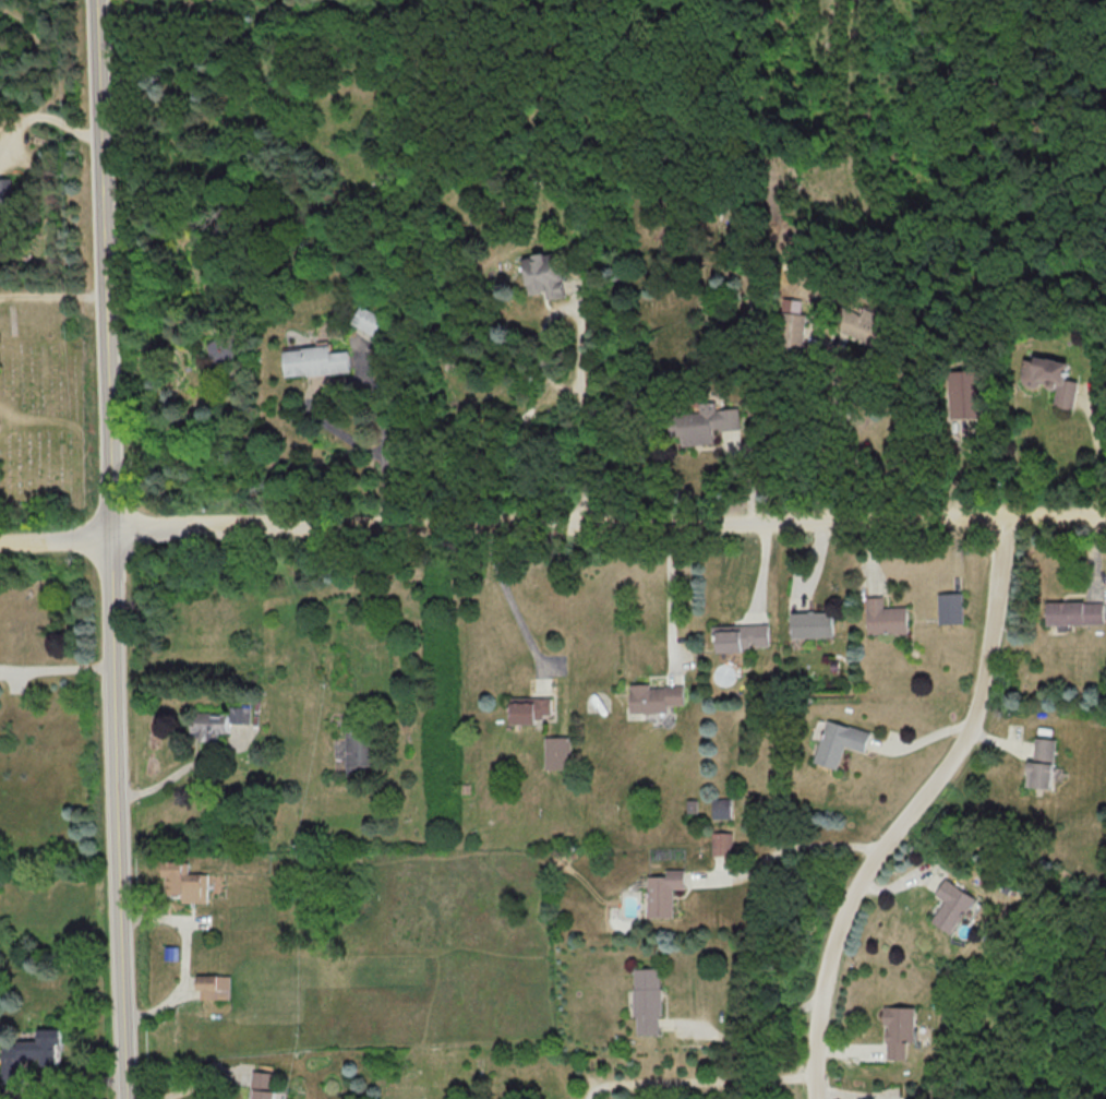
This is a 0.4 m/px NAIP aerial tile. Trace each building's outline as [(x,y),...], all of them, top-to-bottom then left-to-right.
[(10,204),(10,179),(0,179),(0,205),(10,204)] [(568,297),(562,253),(527,257),(532,293),(549,291),(550,299),(568,297)] [(805,359),(808,313),(804,312),(805,300),(785,298),(781,357),(805,359)] [(384,317),(360,305),(351,323),(375,335),(384,317)] [(836,329),(888,349),(896,330),(880,324),(884,313),(868,307),(865,314),(844,306),(836,329)] [(235,361),(239,322),(223,320),(219,360),(235,361)] [(285,375),(351,372),(350,345),(284,348),(285,375)] [(1074,362),(1030,354),(1024,384),(1043,387),(1044,380),(1060,383),(1056,404),(1076,408),(1082,381),(1071,379),(1074,362)] [(741,408),(718,410),(717,402),(701,403),(702,412),(672,415),(673,436),(683,436),(684,445),(717,443),(716,431),(742,429),(741,408)] [(965,594),(940,594),(940,624),(965,624),(965,594)] [(886,608),(886,597),(870,597),(870,634),(911,634),(911,608),(886,608)] [(1049,602),(1049,624),(1105,624),(1105,602),(1049,602)] [(837,612),(797,612),(797,637),(837,637),(837,612)] [(720,650),(771,650),(771,625),(720,625),(720,650)] [(671,712),(671,706),(685,706),(685,685),(632,685),(633,712),(671,712)] [(552,699),(516,699),(516,723),(552,723),(552,699)] [(233,714),(195,714),(195,740),(219,740),(219,733),(231,733),(232,723),(251,723),(251,708),(233,707),(233,714)] [(818,763),(843,769),(848,748),(869,753),(874,733),(828,721),(818,763)] [(346,728),(346,777),(377,777),(377,728),(346,728)] [(548,738),(548,770),(572,770),(572,738),(548,738)] [(1057,789),(1058,739),(1033,739),(1032,789),(1057,789)] [(714,799),(714,819),(732,819),(732,799),(714,799)] [(713,856),(733,856),(733,833),(713,833),(713,856)] [(183,904),(209,904),(209,875),(188,875),(189,863),(165,862),(165,896),(183,896),(183,904)] [(675,918),(675,889),(687,889),(687,870),(667,870),(667,877),(651,877),(651,918),(675,918)] [(978,899),(948,880),(937,896),(948,902),(935,922),(955,935),(978,899)] [(663,1035),(662,969),(636,969),(637,1035),(663,1035)] [(198,1000),(231,1000),(231,976),(198,976),(198,1000)] [(918,1008),(887,1008),(887,1060),(911,1060),(911,1044),(919,1044),(918,1008)] [(64,1030),(41,1030),(41,1043),(22,1043),(22,1060),(40,1060),(40,1066),(64,1066),(64,1030)] [(254,1073),(254,1098),(278,1098),(278,1073),(254,1073)]
